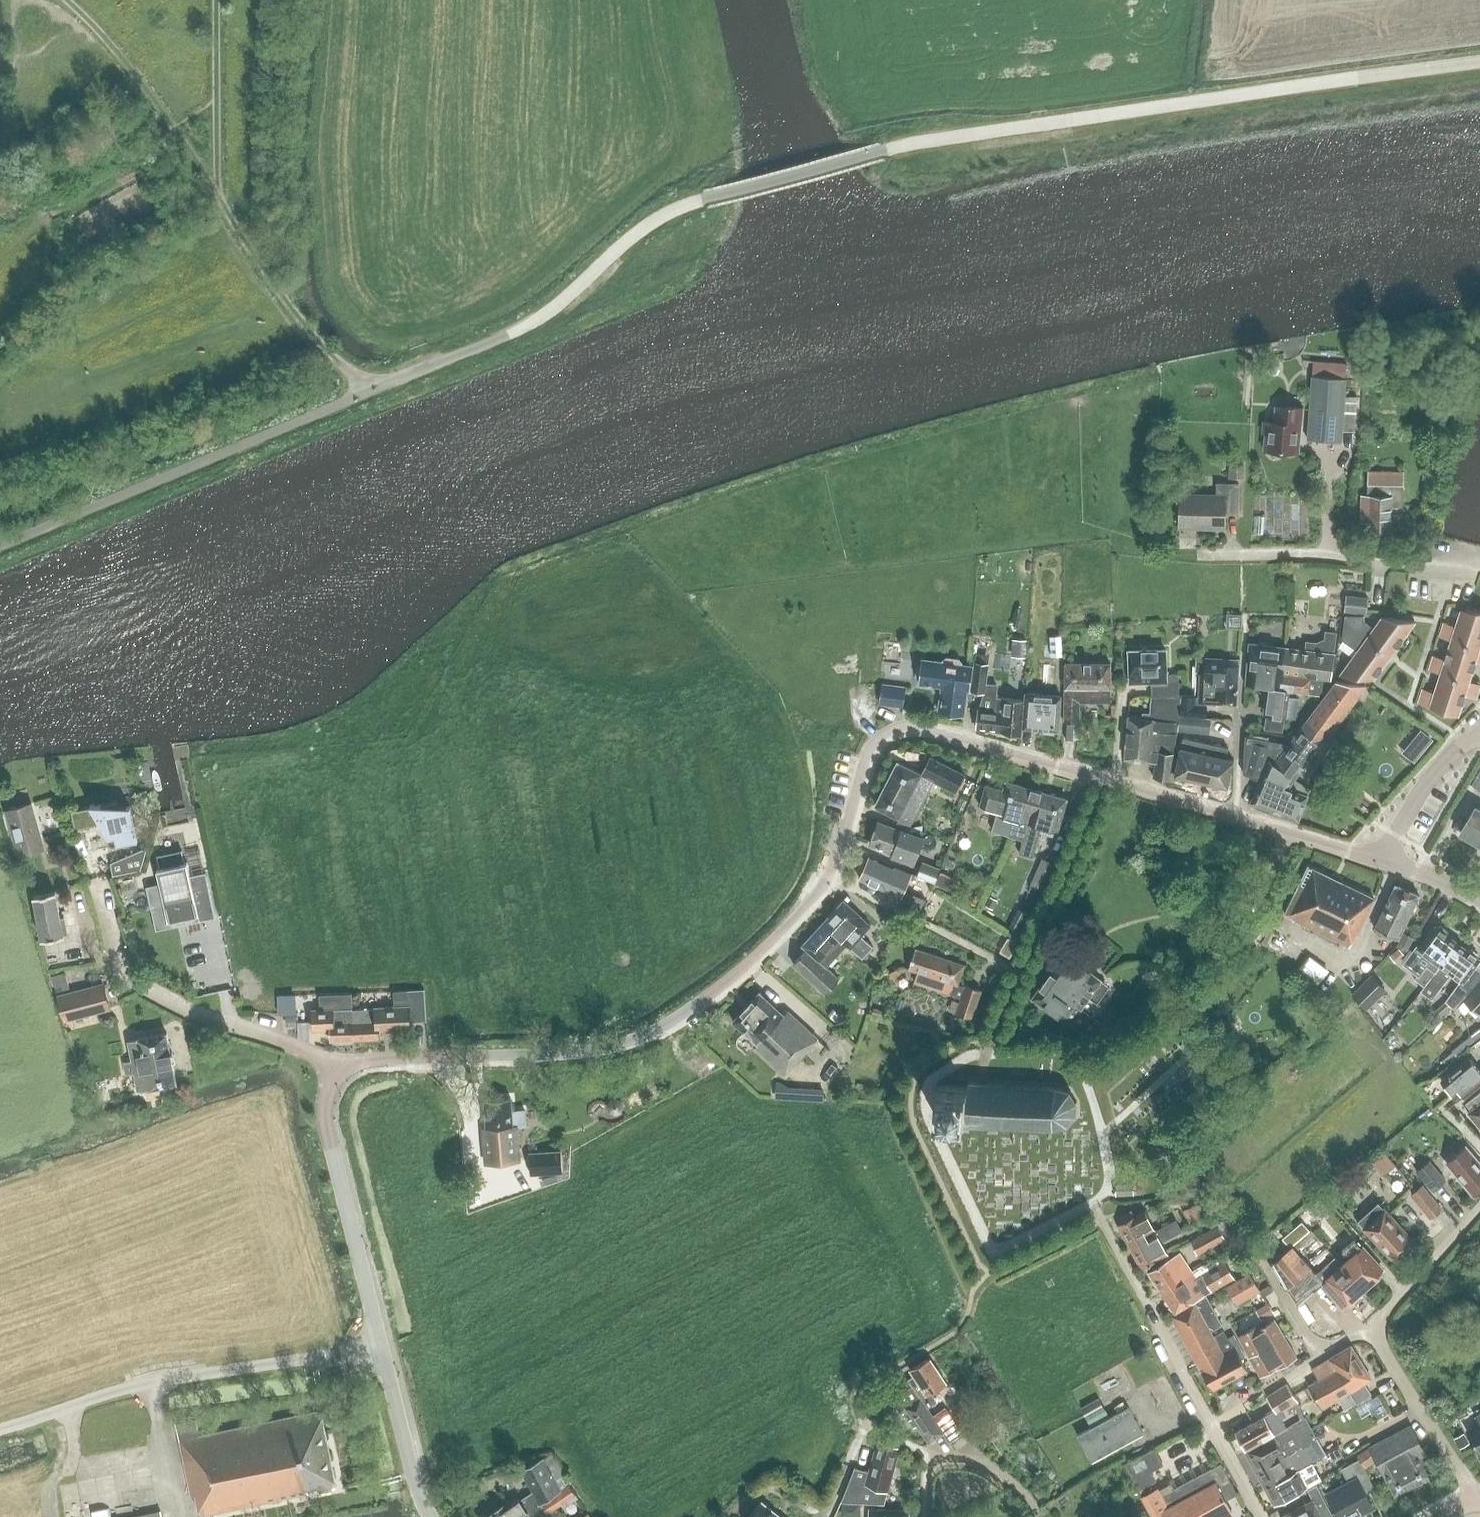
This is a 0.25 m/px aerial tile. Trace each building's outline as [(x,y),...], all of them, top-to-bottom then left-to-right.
[(1245,358),(1244,371),(1254,371),(1255,359),(1245,358)] [(1346,378),(1312,376),(1307,439),(1341,441),(1346,378)] [(1264,449),(1298,451),(1300,408),(1274,407),(1273,422),(1263,422),(1262,432),(1265,432),(1264,449)] [(1243,464),(1227,464),(1227,478),(1243,478),(1243,464)] [(1402,508),(1403,472),(1368,471),(1368,495),(1361,495),(1361,522),(1367,522),(1367,524),(1369,524),(1369,530),(1390,531),(1390,517),(1401,517),(1402,508)] [(1179,526),(1225,528),(1225,510),(1238,510),(1239,483),(1216,483),(1216,495),(1180,494),(1179,526)] [(1346,595),(1344,612),(1366,614),(1368,597),(1346,595)] [(1451,640),(1479,649),(1479,647),(1479,610),(1461,609),(1455,626),(1444,622),(1440,637),(1451,640)] [(1226,614),(1226,628),(1241,628),(1242,615),(1226,614)] [(1374,628),(1364,621),(1364,615),(1345,615),(1344,623),(1389,657),(1406,634),(1415,621),(1382,617),(1374,628)] [(1389,657),(1344,623),(1341,639),(1357,651),(1340,675),(1373,679),(1389,657)] [(1061,656),(1060,635),(1048,636),(1049,657),(1061,656)] [(1025,658),(1026,640),(1012,639),(1011,657),(1025,658)] [(1475,662),(1479,664),(1479,650),(1479,649),(1451,640),(1445,659),(1433,656),(1429,670),(1440,674),(1469,683),(1475,662)] [(1284,648),(1284,647),(1249,643),(1246,684),(1269,688),(1265,715),(1263,729),(1281,732),(1283,718),(1285,718),(1295,719),(1298,698),(1288,697),(1289,691),(1293,691),(1295,674),(1282,672),(1284,648)] [(1293,691),(1320,695),(1322,680),(1330,681),(1333,654),(1284,648),(1282,672),(1295,674),(1293,691)] [(1166,650),(1128,651),(1129,684),(1151,683),(1151,697),(1179,696),(1178,674),(1167,674),(1166,650)] [(1221,664),(1222,658),(1206,657),(1205,677),(1198,676),(1197,704),(1222,705),(1222,699),(1237,700),(1239,665),(1221,664)] [(938,711),(964,714),(967,690),(968,690),(971,666),(961,665),(961,663),(959,660),(947,658),(943,661),(943,662),(923,660),(922,665),(921,665),(918,667),(916,675),(919,679),(920,679),(920,684),(942,687),(938,711)] [(973,661),(969,691),(982,693),(979,708),(976,729),(1001,732),(1021,736),(1024,700),(996,697),(997,685),(985,683),(988,663),(974,661),(973,661)] [(1079,701),(1110,702),(1110,663),(1065,663),(1064,721),(1079,721),(1079,701)] [(1458,716),(1465,695),(1476,699),(1479,686),(1469,683),(1440,674),(1434,693),(1423,689),(1418,703),(1458,716)] [(1306,721),(1279,756),(1273,764),(1293,778),(1298,771),(1306,777),(1332,741),(1327,738),(1365,686),(1335,681),(1306,721)] [(905,686),(880,683),(877,705),(902,708),(905,686)] [(1022,728),(1058,731),(1061,696),(1025,693),(1022,728)] [(1178,712),(1205,716),(1206,705),(1195,704),(1196,696),(1179,695),(1179,697),(1178,697),(1177,705),(1179,706),(1178,712)] [(1177,705),(1178,697),(1151,697),(1149,713),(1142,712),(1142,719),(1128,717),(1125,758),(1156,761),(1153,777),(1173,782),(1176,744),(1175,744),(1176,730),(1178,712),(1179,706),(1177,705)] [(1205,717),(1205,716),(1178,712),(1176,730),(1208,734),(1210,718),(1205,717)] [(1275,753),(1281,743),(1244,735),(1243,773),(1260,780),(1250,802),(1298,820),(1307,795),(1287,788),(1293,778),(1273,764),(1279,756),(1275,753)] [(1227,786),(1233,759),(1226,758),(1228,748),(1183,737),(1175,774),(1227,786)] [(912,823),(933,781),(956,793),(965,775),(929,757),(921,773),(898,761),(875,805),(898,817),(893,827),(907,832),(912,823)] [(1472,787),(1479,791),(1479,773),(1472,787)] [(1028,821),(1036,790),(1005,781),(1003,789),(986,784),(980,805),(997,810),(991,830),(1022,839),(1028,821)] [(1036,843),(1041,825),(1058,830),(1067,799),(1036,790),(1028,821),(1022,839),(1036,843)] [(75,829),(100,823),(112,847),(138,841),(130,807),(118,806),(117,801),(101,805),(90,804),(91,806),(71,812),(75,829)] [(20,855),(44,848),(31,804),(7,810),(20,855)] [(1476,807),(1460,833),(1479,844),(1479,810),(1476,807)] [(907,832),(893,827),(878,821),(870,844),(892,852),(891,857),(913,865),(923,840),(908,834),(909,832),(907,832)] [(110,862),(113,875),(141,869),(147,847),(110,862)] [(161,884),(147,887),(155,924),(184,918),(186,924),(216,918),(206,872),(190,875),(187,862),(184,863),(182,851),(157,856),(160,868),(157,868),(161,884)] [(886,889),(886,888),(905,897),(901,905),(920,913),(925,899),(905,890),(912,873),(895,865),(894,868),(868,857),(859,877),(886,889)] [(1053,864),(1040,858),(1029,885),(1042,890),(1053,864)] [(922,861),(917,875),(933,882),(939,867),(922,861)] [(1357,934),(1374,899),(1309,866),(1285,914),(1349,946),(1356,934),(1357,934)] [(1398,938),(1419,895),(1395,885),(1375,927),(1398,938)] [(42,939),(64,935),(56,891),(34,896),(42,939)] [(823,923),(847,944),(862,958),(873,946),(861,935),(871,925),(843,900),(823,923)] [(827,967),(847,944),(823,923),(802,945),(806,949),(793,964),(826,994),(839,979),(827,967)] [(1426,963),(1415,979),(1423,985),(1424,986),(1458,942),(1448,935),(1448,931),(1441,926),(1437,927),(1435,925),(1418,948),(1435,961),(1431,967),(1426,963)] [(1412,937),(1402,932),(1395,946),(1406,951),(1412,937)] [(999,955),(1010,960),(1018,945),(1007,939),(999,955)] [(1419,991),(1430,999),(1451,972),(1461,980),(1445,1001),(1432,1012),(1440,1018),(1453,1007),(1479,980),(1479,971),(1474,966),(1478,961),(1479,959),(1478,957),(1478,953),(1471,949),(1468,949),(1458,942),(1424,986),(1423,985),(1419,991)] [(972,1018),(981,990),(965,985),(965,987),(957,984),(964,965),(915,948),(908,969),(917,972),(914,981),(954,995),(954,996),(961,998),(956,1013),(972,1018)] [(1097,1002),(1108,986),(1100,981),(1101,979),(1064,953),(1032,998),(1092,1039),(1103,1024),(1080,1009),(1089,996),(1097,1002)] [(1309,956),(1297,973),(1317,987),(1329,970),(1309,956)] [(51,976),(56,992),(70,988),(68,984),(73,983),(70,975),(66,976),(65,972),(51,976)] [(1384,990),(1370,975),(1351,992),(1366,1008),(1384,990)] [(1463,999),(1479,1015),(1479,981),(1463,999)] [(65,1020),(110,1009),(103,984),(59,995),(65,1020)] [(410,1022),(427,1021),(425,989),(408,990),(409,1006),(385,1007),(385,1008),(361,1009),(361,1022),(353,1023),(353,1040),(380,1039),(380,1031),(411,1030),(410,1022)] [(760,992),(733,1021),(757,1043),(755,1046),(785,1073),(818,1038),(788,1010),(781,1017),(773,1009),(775,1006),(760,992)] [(296,996),(278,997),(279,1017),(297,1016),(296,996)] [(361,1022),(361,1009),(353,1009),(353,1008),(312,1010),(313,1030),(330,1029),(330,1040),(353,1040),(353,1023),(361,1022)] [(287,1025),(296,1025),(296,1016),(287,1016),(287,1025)] [(149,1089),(177,1083),(173,1064),(174,1063),(172,1052),(170,1052),(167,1033),(139,1038),(139,1039),(128,1041),(132,1059),(121,1062),(124,1075),(135,1073),(138,1091),(149,1088),(149,1089)] [(1452,1051),(1457,1057),(1475,1042),(1470,1036),(1452,1051)] [(1479,1084),(1479,1071),(1469,1058),(1460,1066),(1460,1065),(1441,1080),(1456,1098),(1461,1094),(1464,1097),(1479,1084)] [(968,1081),(968,1087),(937,1085),(935,1116),(966,1118),(965,1123),(1052,1128),(1052,1129),(1054,1129),(1054,1128),(1065,1124),(1066,1126),(1068,1125),(1067,1123),(1073,1115),(1076,1116),(1076,1115),(1074,1113),(1074,1103),(1077,1103),(1077,1101),(1074,1102),(1069,1092),(1071,1090),(1069,1089),(1068,1091),(1056,1087),(1056,1086),(1055,1085),(1054,1087),(979,1082),(968,1081)] [(789,1098),(789,1089),(779,1083),(776,1083),(775,1099),(789,1099),(789,1098)] [(812,1092),(811,1100),(822,1100),(823,1091),(812,1090),(812,1092)] [(1465,1103),(1471,1110),(1468,1112),(1479,1128),(1479,1091),(1465,1103)] [(524,1109),(512,1110),(511,1097),(484,1099),(487,1128),(483,1128),(486,1164),(520,1161),(517,1128),(526,1127),(524,1109)] [(618,1098),(615,1097),(613,1098),(611,1099),(610,1100),(608,1101),(608,1102),(607,1104),(607,1105),(607,1106),(607,1108),(607,1109),(607,1110),(608,1111),(609,1113),(611,1114),(613,1115),(615,1115),(618,1115),(620,1114),(621,1113),(622,1112),(623,1111),(624,1109),(624,1107),(624,1106),(624,1104),(623,1102),(622,1101),(621,1100),(620,1099),(619,1098),(618,1098)] [(1388,1167),(1398,1158),(1386,1145),(1377,1154),(1388,1167)] [(1479,1188),(1479,1163),(1466,1146),(1446,1163),(1473,1194),(1479,1188)] [(563,1172),(561,1150),(529,1153),(531,1174),(563,1172)] [(1445,1179),(1428,1160),(1414,1171),(1432,1191),(1445,1179)] [(1117,1195),(1134,1195),(1133,1184),(1117,1185),(1117,1195)] [(1441,1208),(1422,1184),(1409,1194),(1429,1218),(1441,1208)] [(1201,1216),(1194,1203),(1181,1210),(1188,1223),(1201,1216)] [(1415,1244),(1395,1221),(1384,1209),(1364,1228),(1375,1239),(1394,1260),(1405,1250),(1406,1252),(1415,1244)] [(1129,1244),(1155,1230),(1144,1211),(1135,1216),(1135,1215),(1134,1216),(1132,1211),(1118,1218),(1121,1223),(1118,1225),(1129,1244)] [(1141,1268),(1167,1253),(1161,1241),(1181,1230),(1175,1220),(1155,1230),(1129,1244),(1141,1268)] [(1225,1239),(1217,1225),(1188,1241),(1196,1255),(1225,1239)] [(1292,1247),(1291,1246),(1272,1263),(1287,1288),(1310,1267),(1296,1252),(1300,1247),(1314,1234),(1311,1230),(1301,1239),(1292,1247)] [(1292,1247),(1301,1239),(1294,1231),(1285,1239),(1291,1246),(1292,1247)] [(1363,1288),(1382,1270),(1361,1248),(1354,1240),(1342,1252),(1348,1259),(1342,1265),(1341,1265),(1363,1288)] [(1247,1259),(1240,1246),(1232,1250),(1238,1264),(1247,1259)] [(1182,1276),(1191,1271),(1179,1251),(1148,1271),(1162,1293),(1182,1280),(1182,1276)] [(1341,1265),(1342,1265),(1335,1257),(1316,1275),(1344,1305),(1363,1288),(1341,1265)] [(1162,1293),(1175,1313),(1206,1293),(1234,1277),(1225,1261),(1196,1278),(1191,1271),(1182,1276),(1182,1280),(1162,1293)] [(1227,1286),(1237,1304),(1260,1291),(1250,1273),(1227,1286)] [(1210,1330),(1222,1324),(1206,1295),(1172,1315),(1192,1351),(1215,1338),(1213,1335),(1210,1330)] [(1273,1312),(1267,1302),(1254,1310),(1260,1320),(1273,1312)] [(1250,1355),(1284,1335),(1274,1319),(1260,1328),(1258,1324),(1238,1336),(1250,1355)] [(1229,1336),(1226,1338),(1222,1330),(1213,1335),(1215,1338),(1192,1351),(1212,1388),(1247,1369),(1234,1345),(1234,1346),(1229,1336)] [(1280,1366),(1296,1356),(1284,1335),(1250,1355),(1249,1356),(1259,1373),(1277,1362),(1280,1366)] [(1364,1382),(1371,1378),(1351,1345),(1330,1358),(1350,1390),(1349,1391),(1355,1402),(1370,1393),(1364,1382)] [(1356,1403),(1355,1402),(1349,1391),(1350,1390),(1330,1358),(1312,1369),(1318,1379),(1308,1385),(1321,1407),(1337,1398),(1344,1409),(1356,1403)] [(915,1384),(930,1406),(936,1402),(931,1393),(945,1384),(929,1359),(904,1372),(913,1386),(915,1384)] [(1288,1361),(1280,1366),(1285,1374),(1293,1369),(1288,1361)] [(991,1389),(999,1384),(989,1368),(981,1373),(991,1389)] [(927,1408),(930,1406),(915,1384),(913,1386),(892,1399),(900,1412),(905,1408),(912,1418),(909,1420),(914,1428),(917,1425),(928,1443),(943,1434),(933,1417),(927,1408)] [(1264,1414),(1235,1432),(1245,1450),(1285,1426),(1277,1413),(1297,1401),(1293,1394),(1287,1384),(1266,1397),(1267,1398),(1274,1408),(1264,1414)] [(1109,1417),(1099,1398),(1081,1408),(1088,1419),(1092,1427),(1109,1417)] [(1092,1461),(1143,1433),(1129,1407),(1109,1417),(1092,1427),(1078,1435),(1092,1461)] [(943,1434),(949,1442),(961,1434),(945,1409),(933,1417),(943,1434)] [(332,1484),(336,1483),(321,1411),(199,1436),(196,1419),(176,1423),(192,1497),(196,1496),(200,1515),(309,1493),(308,1489),(318,1487),(321,1490),(331,1488),(332,1484)] [(1476,1416),(1479,1424),(1468,1430),(1479,1453),(1479,1413),(1476,1416)] [(1311,1462),(1326,1454),(1305,1417),(1245,1451),(1265,1487),(1297,1470),(1311,1462)] [(1420,1456),(1425,1453),(1410,1425),(1370,1447),(1356,1457),(1358,1460),(1360,1459),(1364,1467),(1376,1459),(1395,1495),(1431,1476),(1420,1456)] [(1468,1442),(1462,1432),(1452,1438),(1458,1448),(1468,1442)] [(841,1501),(861,1503),(864,1491),(874,1494),(875,1487),(888,1491),(900,1446),(878,1439),(869,1471),(854,1467),(841,1501)] [(1163,1465),(1153,1447),(1123,1463),(1138,1490),(1156,1481),(1151,1471),(1163,1465)] [(560,1490),(542,1458),(521,1470),(534,1491),(520,1501),(517,1496),(508,1502),(486,1516),(521,1516),(560,1491),(560,1490)] [(1364,1467),(1360,1459),(1358,1460),(1342,1469),(1348,1482),(1326,1494),(1338,1516),(1353,1516),(1373,1507),(1366,1492),(1375,1488),(1364,1467)] [(1274,1505),(1307,1487),(1321,1479),(1311,1462),(1297,1470),(1265,1487),(1274,1505)] [(1234,1488),(1221,1463),(1161,1496),(1157,1488),(1143,1496),(1154,1516),(1161,1513),(1163,1516),(1228,1516),(1227,1514),(1232,1511),(1222,1494),(1234,1488)] [(549,1516),(547,1513),(562,1503),(564,1506),(578,1496),(569,1484),(560,1490),(560,1491),(521,1516),(547,1516),(549,1516)] [(1317,1485),(1308,1489),(1313,1499),(1281,1516),(1282,1516),(1334,1516),(1317,1485)] [(762,1502),(750,1516),(781,1516),(762,1502)] [(869,1516),(909,1516),(909,1510),(870,1509),(869,1516)]
